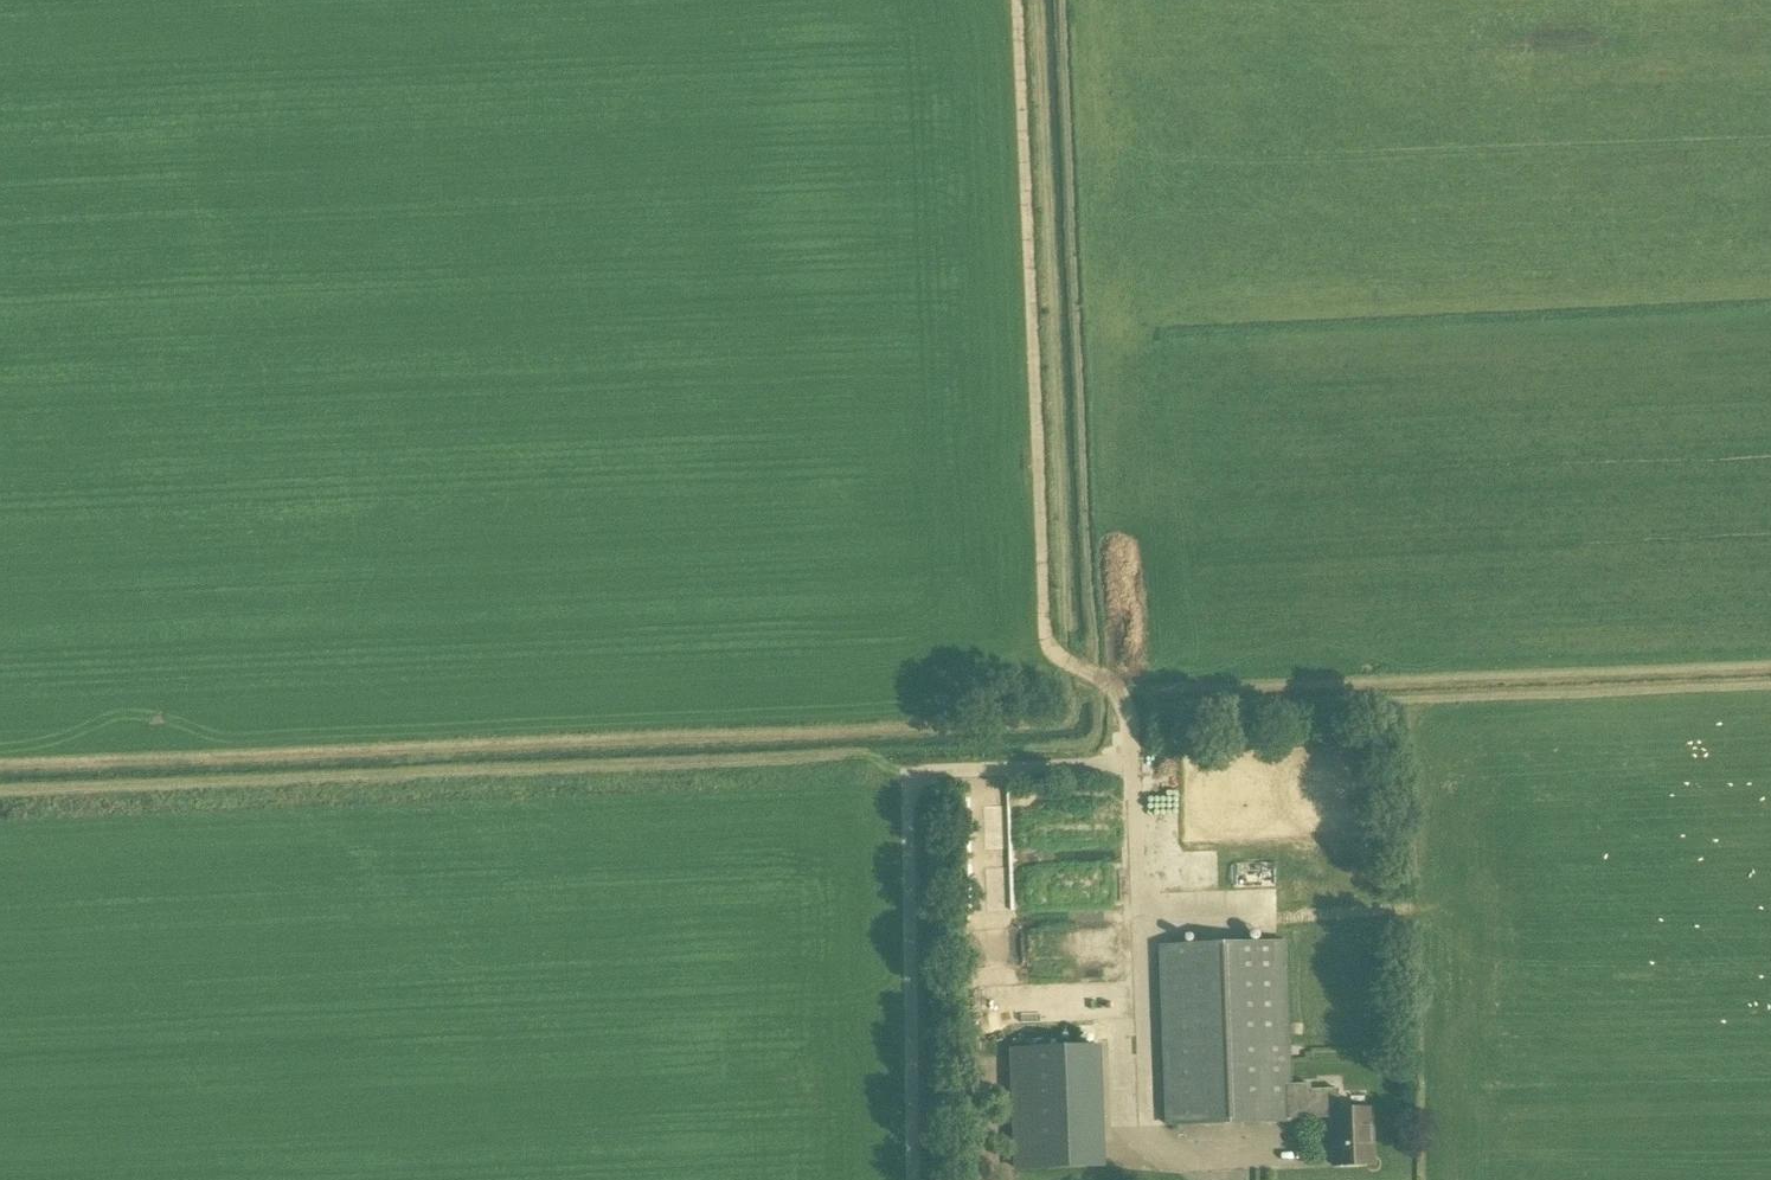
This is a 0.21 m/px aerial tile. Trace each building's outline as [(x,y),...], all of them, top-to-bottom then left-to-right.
[(1220,769),(1199,770),(1200,790),(1221,789),(1220,769)] [(992,906),(991,856),(973,856),(974,907),(992,906)] [(1290,1085),(1285,942),(1162,946),(1169,1126),(1292,1122),(1292,1117),(1332,1116),(1332,1131),(1335,1131),(1336,1165),(1374,1164),(1372,1110),(1340,1111),(1339,1090),(1311,1090),(1311,1084),(1290,1085)] [(1004,1081),(1021,1076),(1015,1056),(998,1061),(1004,1081)] [(1103,1143),(1016,1146),(1017,1169),(1104,1166),(1103,1143)]
